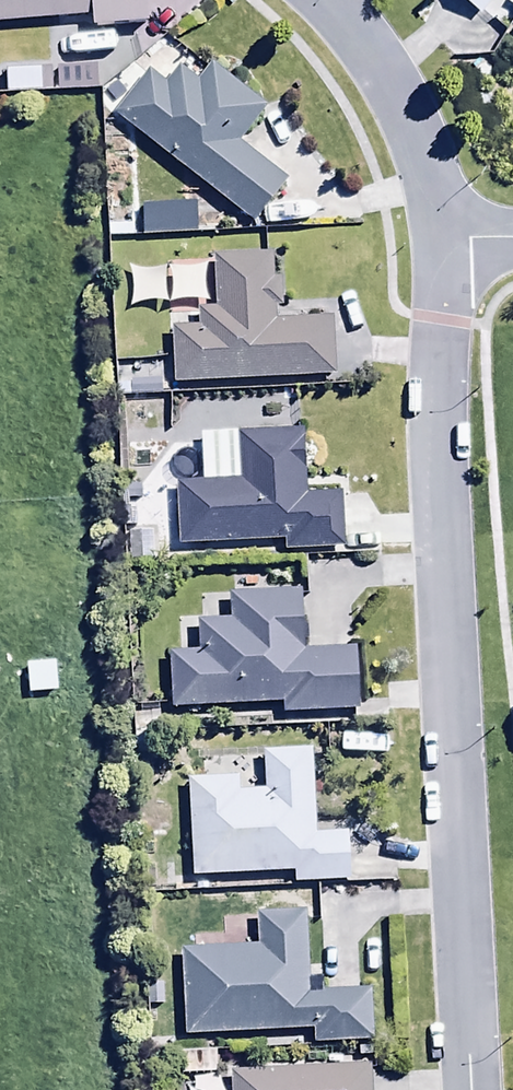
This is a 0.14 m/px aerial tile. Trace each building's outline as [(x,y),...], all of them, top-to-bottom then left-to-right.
[(91,21),(92,30),(148,27),(146,0),(0,0),(0,26),(91,21)] [(478,15),(491,0),(462,0),(478,15)] [(148,72),(113,117),(252,226),(287,181),(241,145),(268,110),(212,66),(199,83),(179,68),(165,86),(148,72)] [(56,68),(56,90),(96,90),(96,69),(56,68)] [(6,71),(6,93),(52,91),(52,70),(6,71)] [(170,329),(173,386),(335,378),(332,320),(274,323),(274,310),(281,310),(280,279),(273,280),(272,256),(213,259),(215,309),(197,310),(198,327),(170,329)] [(201,483),(173,484),(175,547),(282,544),(282,551),(344,550),(343,493),(305,494),(304,432),(200,435),(201,483)] [(358,713),(357,704),(355,650),(304,652),(302,594),(232,596),(233,621),(198,622),(200,653),(169,654),(171,710),(281,706),(282,716),(353,713),(358,713)] [(55,665),(26,666),(27,695),(56,694),(55,665)] [(358,713),(353,713),(353,725),(387,724),(386,703),(357,704),(358,713)] [(189,781),(193,878),(293,875),(293,885),(395,885),(393,837),(353,838),(352,824),(315,825),(313,750),(263,752),(264,790),(257,790),(256,783),(242,783),(242,768),(204,769),(205,780),(189,781)] [(182,951),(185,1038),(311,1033),(312,1045),(372,1042),(370,993),(309,995),(305,912),(256,914),(257,948),(182,951)] [(370,1069),(231,1073),(232,1089),(370,1089),(370,1069)]
